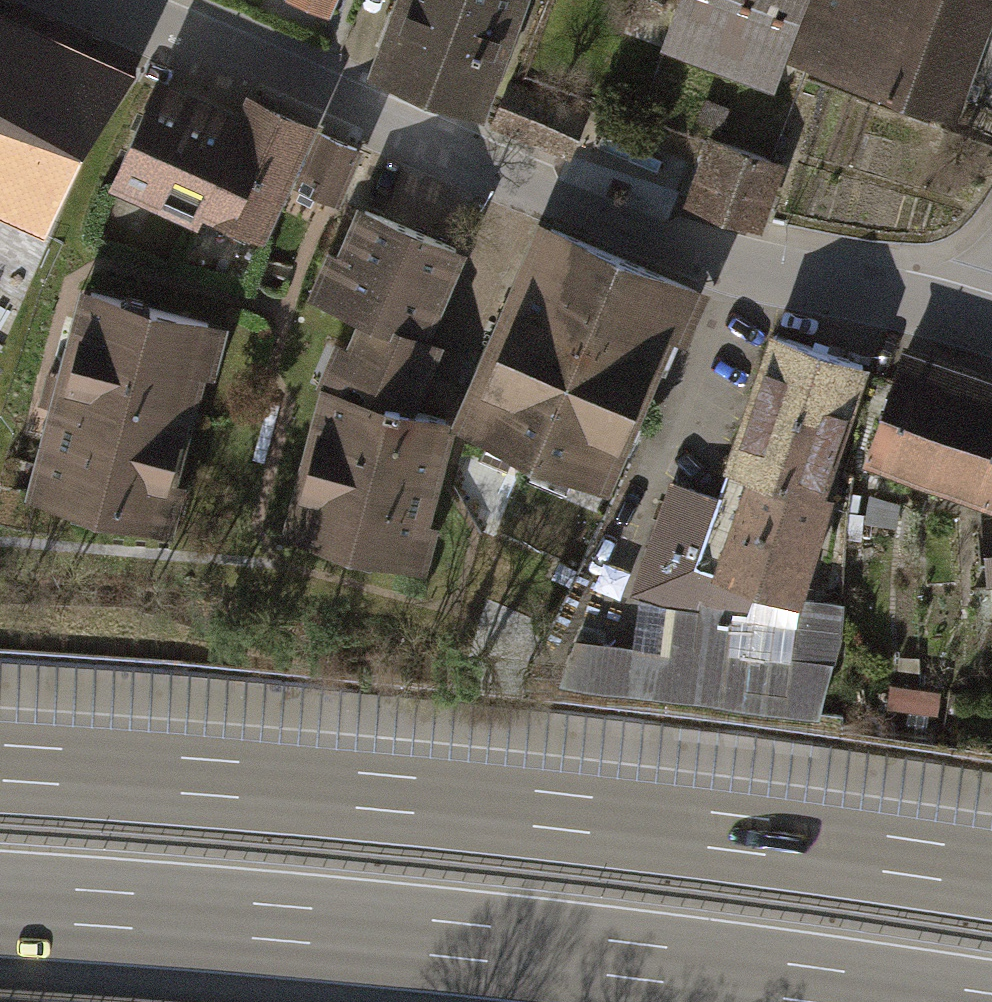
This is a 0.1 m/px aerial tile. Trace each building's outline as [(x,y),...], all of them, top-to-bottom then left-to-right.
[(501,0),(403,0),(375,74),(491,117),(531,11),(501,0)] [(659,57),(772,99),(786,63),(952,125),(991,19),(991,0),(681,0),(659,57)] [(43,231),(85,155),(136,69),(51,34),(0,10),(0,210),(43,231)] [(197,110),(148,88),(107,178),(261,248),(293,180),(325,194),(336,170),(352,134),(261,93),(253,110),(244,131),(197,110)] [(779,173),(705,145),(684,200),(757,228),(779,173)] [(470,251),(350,204),(308,292),(345,314),(312,385),(281,530),(419,565),(445,409),(427,404),(405,397),(434,332),(459,275),(470,251)] [(683,291),(533,228),(514,273),(451,422),(600,486),(657,353),(683,291)] [(223,318),(76,283),(27,491),(173,526),(223,318)] [(862,366),(774,334),(717,496),(669,477),(630,593),(646,599),(633,647),(575,640),(562,678),(818,710),(837,635),(840,603),(797,598),(826,496),(818,492),(862,366)] [(903,347),(863,463),(991,507),(991,377),(983,374),(945,362),(903,347)] [(980,511),(987,589),(991,589),(991,600),(991,510),(980,511)]
